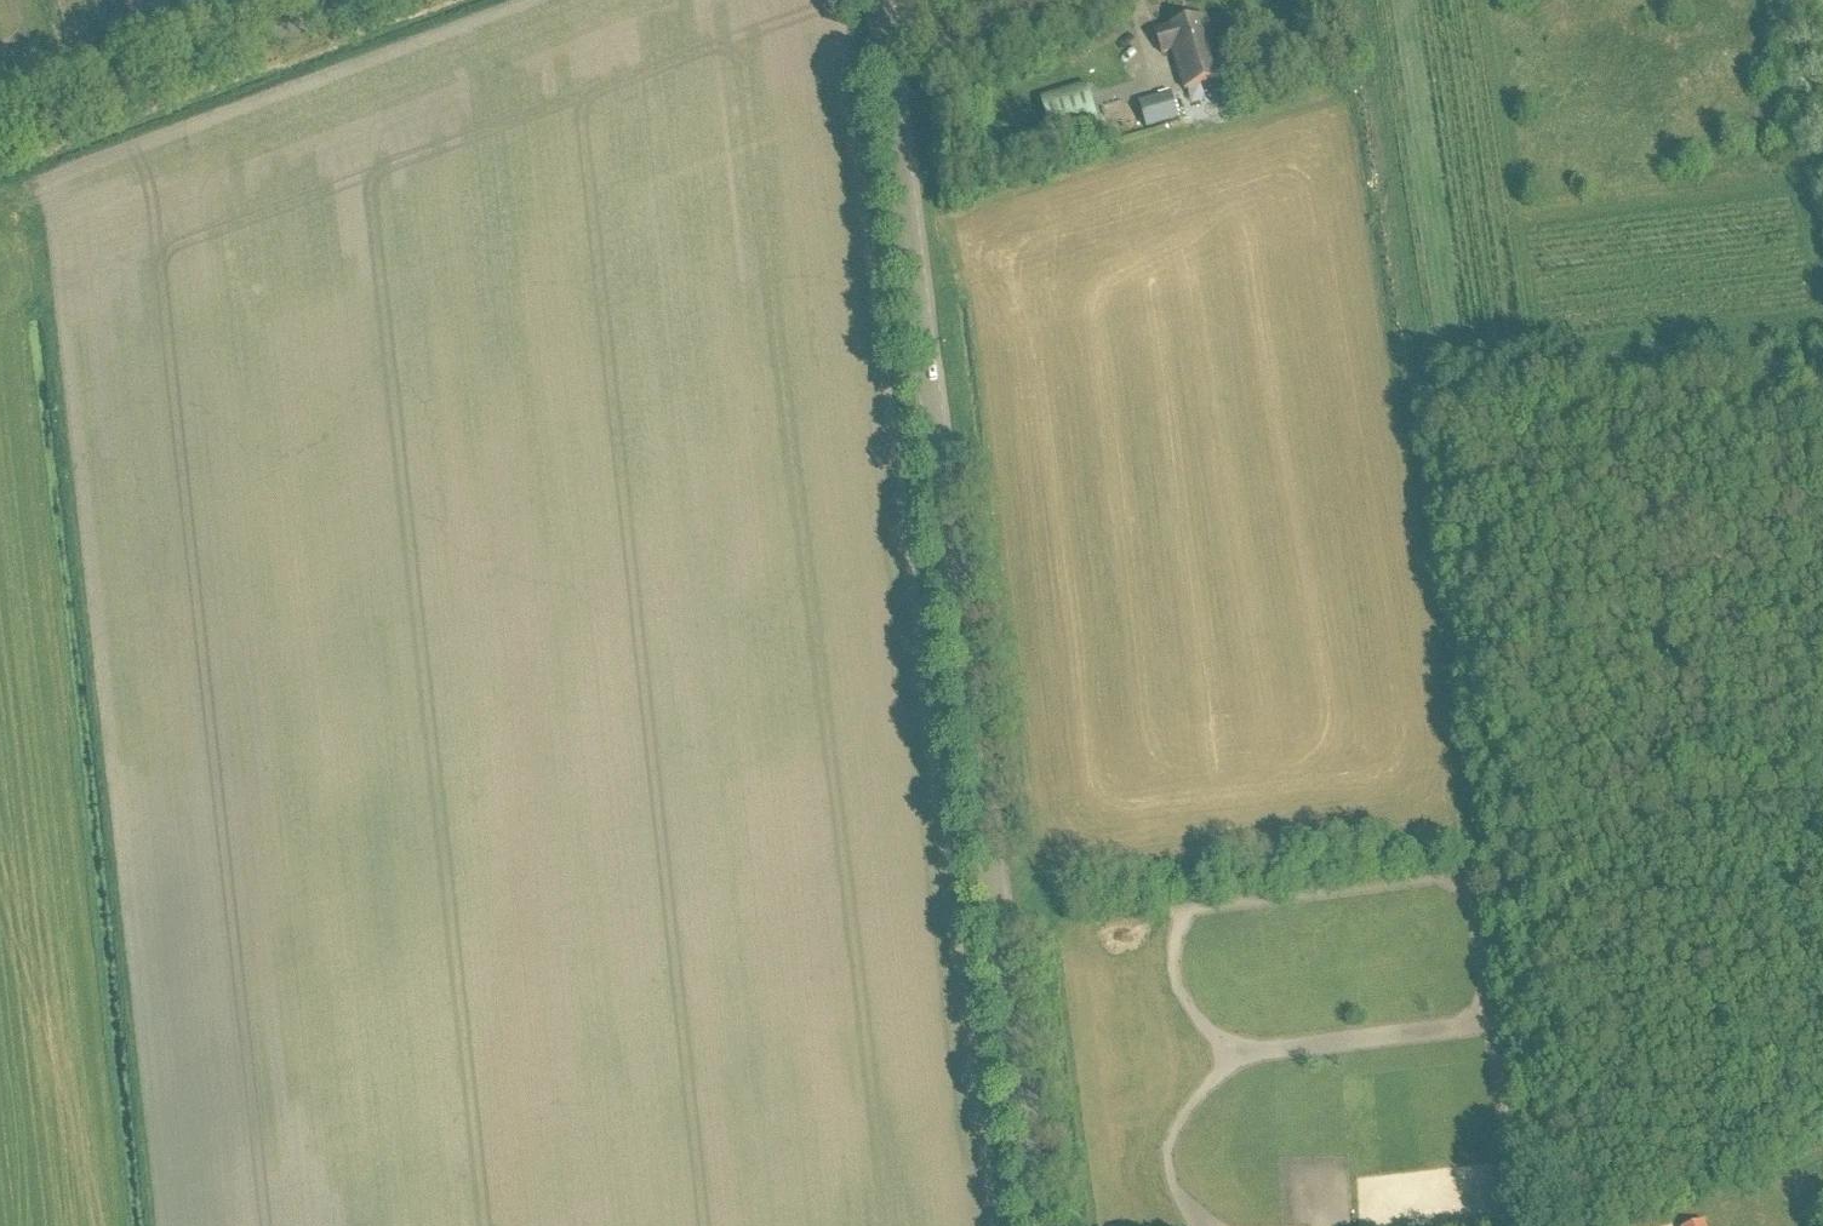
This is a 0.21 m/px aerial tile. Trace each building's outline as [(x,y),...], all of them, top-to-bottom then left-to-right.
[(1156,33),(1162,55),(1173,52),(1185,91),(1223,80),(1205,19),(1156,33)] [(1051,139),(1099,125),(1087,86),(1040,100),(1051,139)] [(1172,95),(1139,104),(1147,131),(1180,122),(1172,95)]
